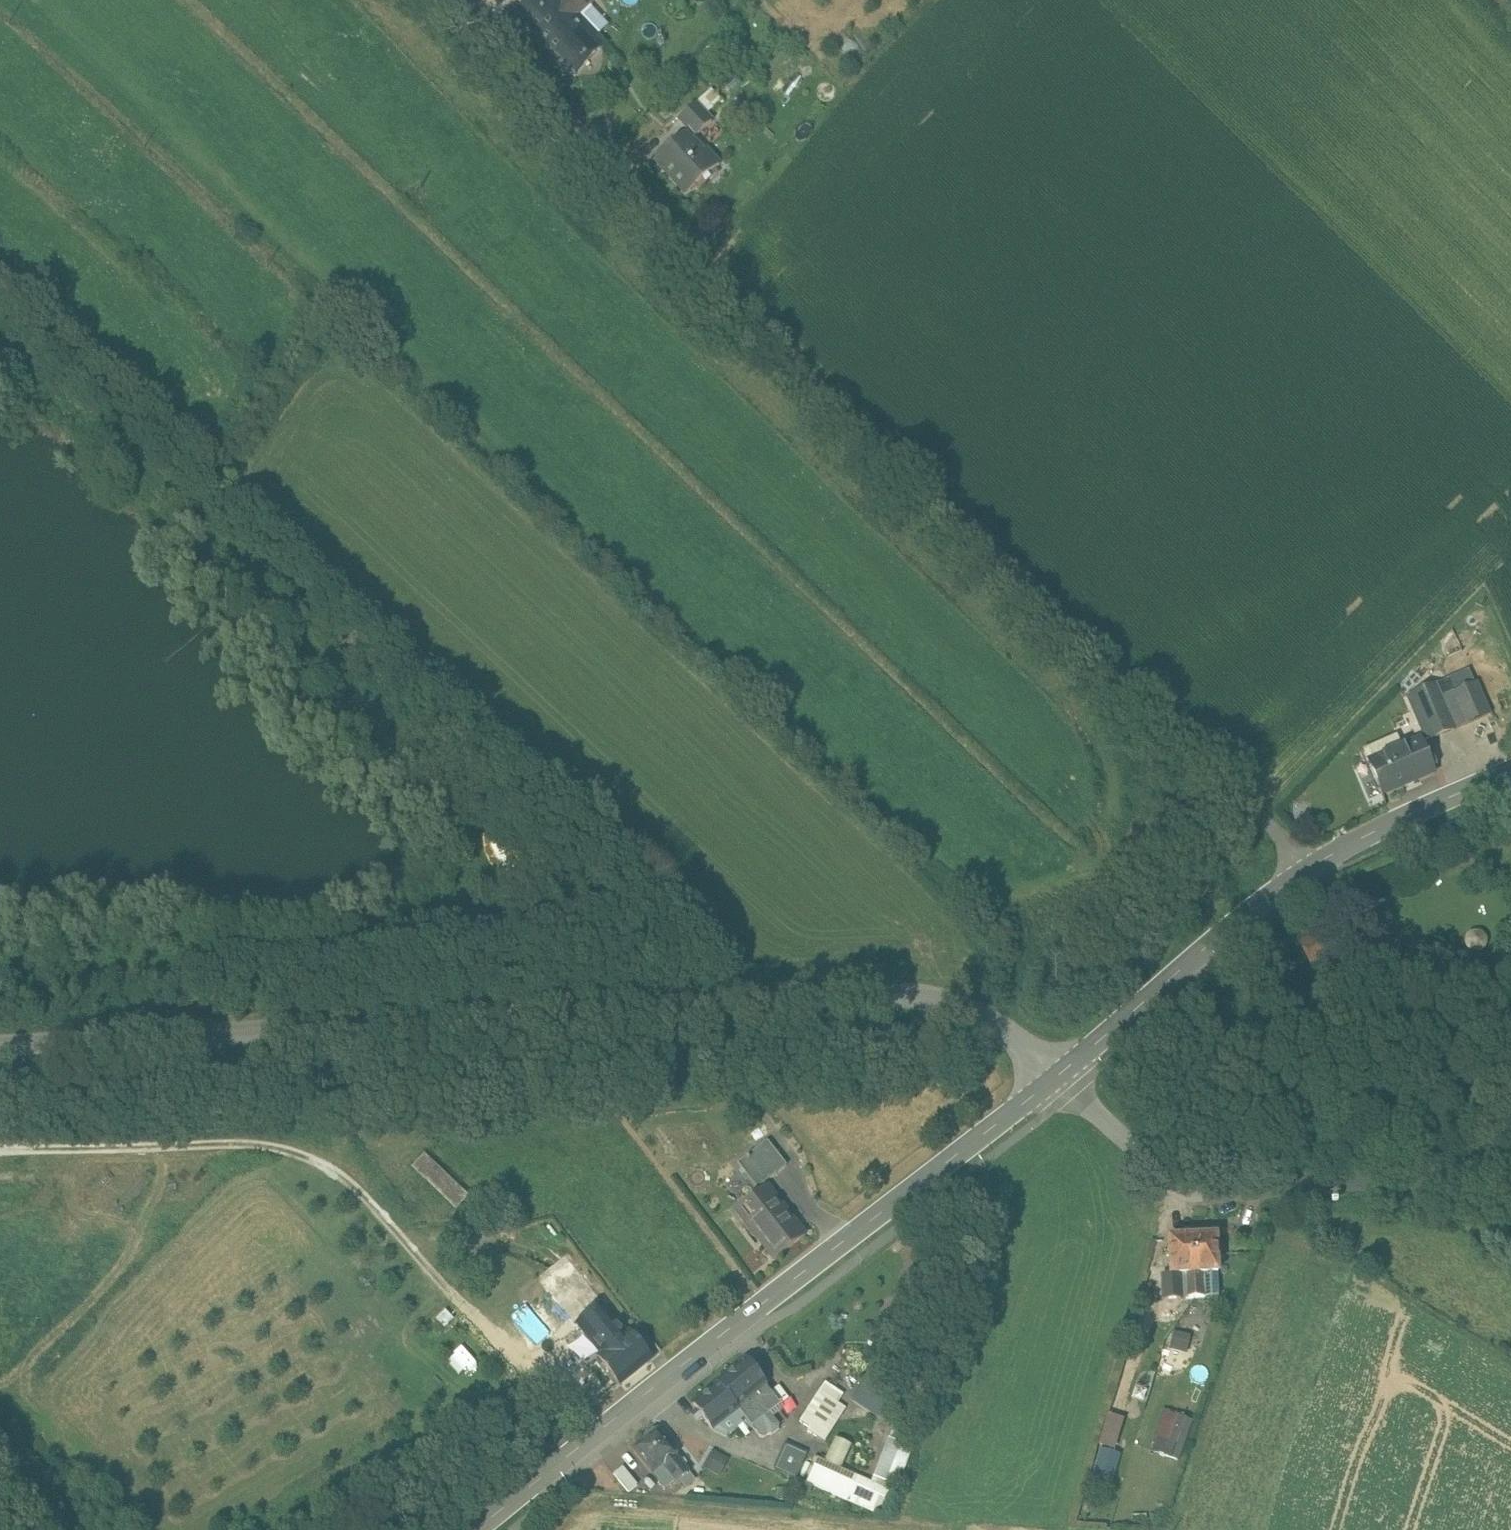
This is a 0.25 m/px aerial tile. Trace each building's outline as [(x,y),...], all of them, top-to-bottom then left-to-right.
[(562,0),(512,0),(507,5),(538,38),(570,8),(578,16),(595,0),(563,0),(562,1),(562,0)] [(570,8),(538,38),(572,75),(604,44),(578,16),(570,8)] [(711,90),(696,104),(706,115),(721,101),(711,90)] [(696,104),(679,119),(689,130),(695,137),(712,122),(706,115),(696,104)] [(689,130),(655,161),(687,195),(720,165),(705,150),(702,152),(692,140),(695,137),(689,130)] [(1436,686),(1411,697),(1429,740),(1455,729),(1436,686)] [(1421,739),(1368,762),(1383,795),(1435,773),(1421,739)] [(768,1142),(738,1165),(757,1189),(787,1167),(768,1142)] [(425,1153),(413,1166),(458,1207),(470,1194),(425,1153)] [(806,1237),(768,1187),(737,1211),(775,1260),(806,1237)] [(1217,1237),(1193,1238),(1195,1274),(1204,1274),(1218,1273),(1217,1237)] [(1193,1238),(1170,1239),(1171,1275),(1185,1275),(1195,1274),(1193,1238)] [(1195,1274),(1185,1275),(1186,1299),(1196,1298),(1195,1274)] [(1204,1274),(1195,1274),(1196,1298),(1205,1298),(1204,1274)] [(566,1298),(541,1318),(558,1340),(584,1320),(566,1298)] [(610,1320),(599,1310),(592,1317),(602,1326),(610,1320)] [(623,1336),(610,1320),(602,1326),(595,1332),(587,1338),(602,1357),(601,1358),(621,1383),(649,1360),(629,1335),(623,1340),(623,1336)] [(591,1327),(583,1333),(587,1338),(595,1332),(591,1327)] [(1190,1338),(1175,1334),(1173,1344),(1188,1348),(1190,1338)] [(766,1385),(746,1360),(717,1383),(719,1385),(744,1417),(752,1427),(753,1426),(761,1437),(764,1437),(769,1434),(772,1434),(779,1429),(780,1425),(770,1413),(781,1405),(766,1386),(766,1385)] [(825,1383),(800,1421),(810,1427),(808,1430),(817,1436),(838,1403),(831,1398),(837,1390),(825,1383)] [(744,1417),(719,1385),(693,1405),(713,1430),(727,1437),(743,1424),(740,1421),(744,1417)] [(1161,1410),(1153,1452),(1183,1458),(1191,1416),(1161,1410)] [(1108,1412),(1099,1443),(1116,1448),(1124,1417),(1108,1412)] [(653,1431),(645,1437),(646,1441),(634,1450),(653,1474),(662,1466),(676,1484),(690,1472),(657,1432),(653,1431)] [(852,1445),(836,1437),(827,1456),(844,1464),(852,1445)] [(913,1447),(890,1439),(875,1477),(898,1485),(913,1447)] [(785,1442),(774,1467),(796,1477),(808,1452),(785,1442)] [(1098,1446),(1093,1480),(1114,1483),(1119,1449),(1098,1446)] [(713,1449),(705,1465),(721,1474),(730,1457),(713,1449)] [(856,1476),(818,1458),(807,1482),(846,1500),(856,1476)] [(638,1485),(624,1467),(615,1475),(629,1492),(638,1485)] [(891,1492),(856,1476),(846,1500),(876,1513),(883,1508),(891,1492)]
